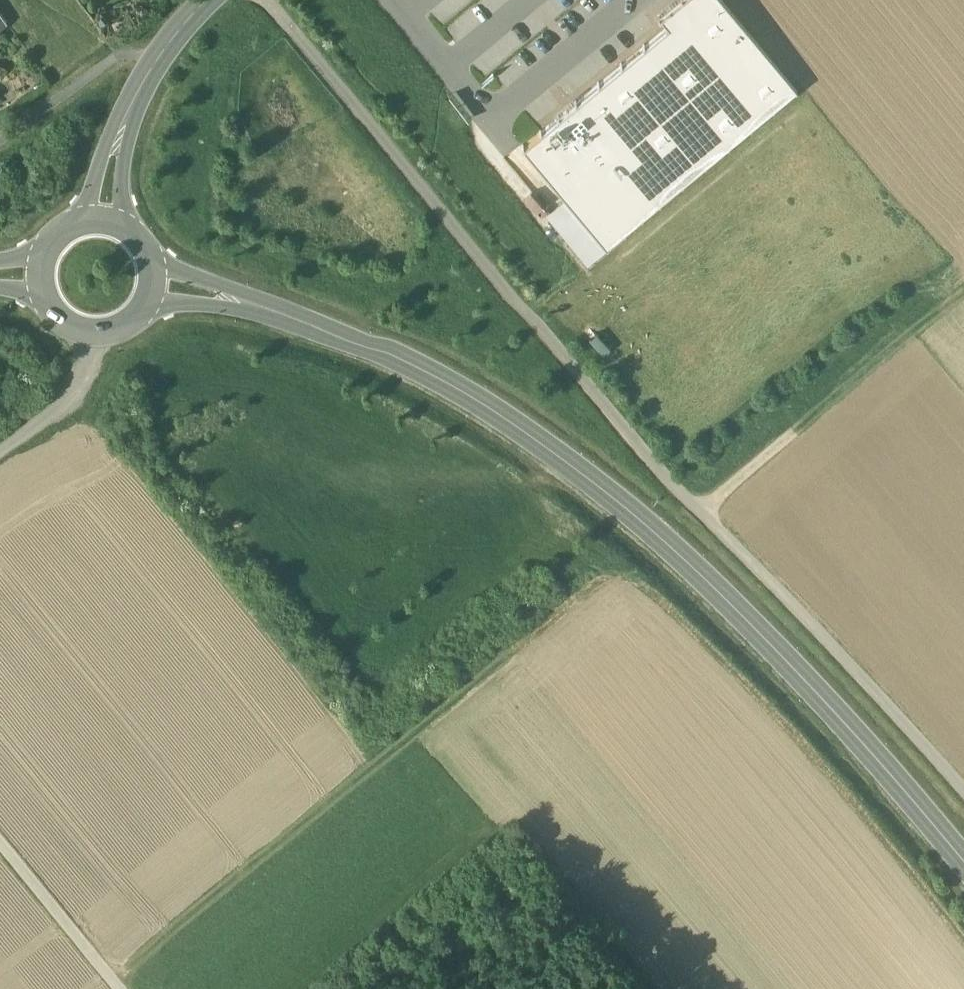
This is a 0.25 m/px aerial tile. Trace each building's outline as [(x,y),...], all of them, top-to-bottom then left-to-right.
[(796,86),(726,0),(675,0),(659,13),(666,22),(522,140),(605,242),(796,86)]
